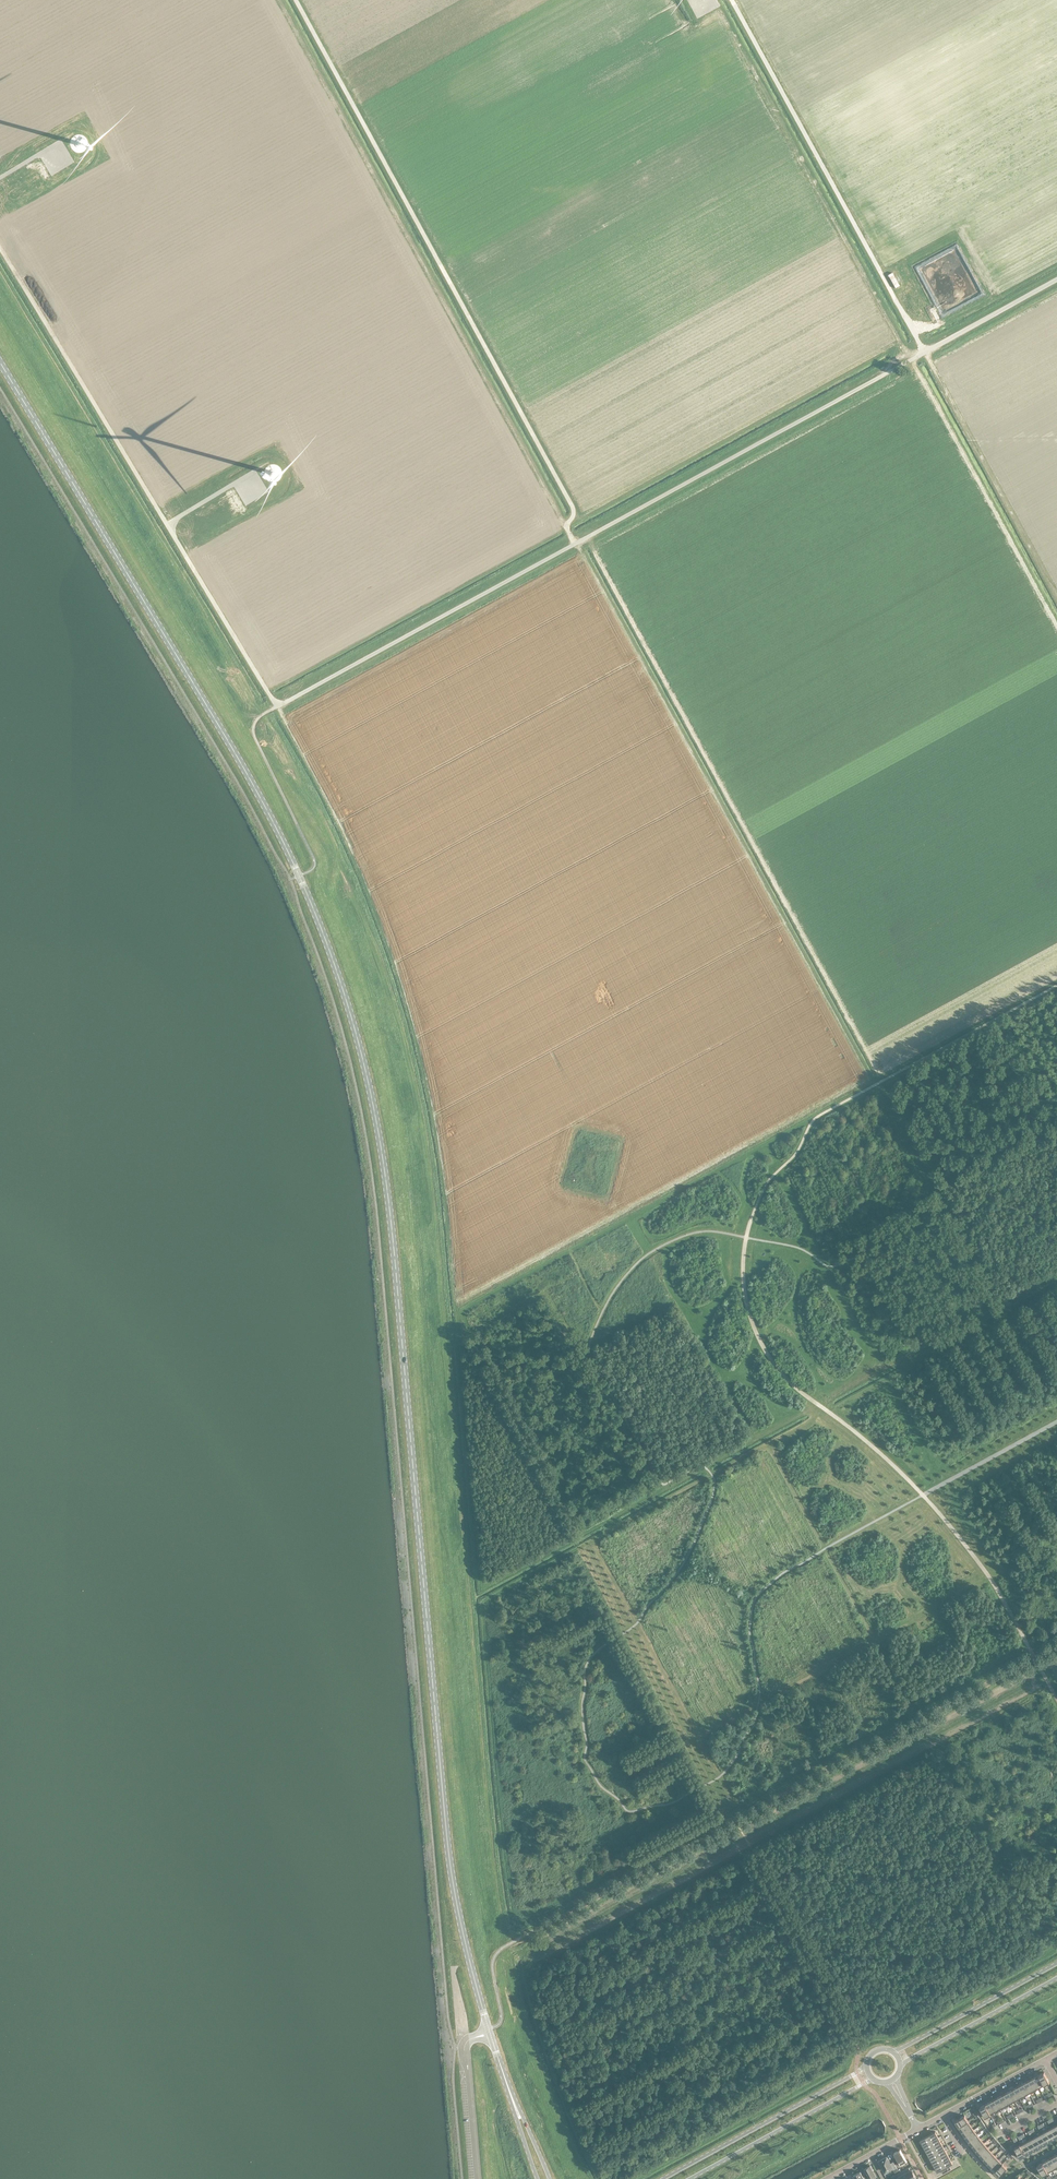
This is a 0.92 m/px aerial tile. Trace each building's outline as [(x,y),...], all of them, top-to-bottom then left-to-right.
[(892,273),(888,275),(895,288),(899,286),(892,273)] [(1039,2075),(1038,2075),(1044,2085),(1049,2082),(1044,2072),(1039,2075)] [(1044,2085),(1038,2075),(1033,2078),(1039,2088),(1043,2085),(1044,2085)] [(1033,2078),(1029,2080),(1034,2090),(1039,2088),(1033,2078)] [(1029,2080),(1024,2083),(1029,2093),(1034,2090),(1029,2080)] [(1024,2083),(1019,2086),(1024,2096),(1029,2093),(1024,2083)] [(1019,2086),(1014,2088),(1019,2098),(1024,2096),(1019,2086)] [(1014,2088),(1009,2091),(1015,2101),(1019,2098),(1014,2088)] [(1009,2091),(1004,2094),(1010,2104),(1015,2101),(1009,2091)] [(1005,2106),(1010,2104),(1004,2094),(999,2096),(1005,2106)] [(999,2096),(994,2099),(1000,2109),(1005,2106),(999,2096)] [(994,2099),(989,2102),(995,2112),(1000,2109),(994,2099)] [(989,2102),(985,2104),(990,2115),(990,2114),(995,2112),(989,2102)] [(985,2117),(990,2115),(985,2104),(984,2105),(979,2108),(985,2117)] [(958,2126),(957,2127),(958,2127),(968,2120),(964,2115),(955,2121),(958,2126)] [(968,2121),(968,2120),(958,2127),(961,2132),(970,2125),(968,2121)] [(974,2130),(970,2125),(961,2132),(964,2137),(974,2130)] [(1056,2138),(1056,2132),(1054,2126),(1049,2129),(1054,2139),(1056,2138)] [(1049,2142),(1054,2139),(1049,2129),(1044,2132),(1049,2142)] [(977,2134),(974,2130),(964,2137),(968,2141),(977,2134)] [(932,2133),(927,2136),(930,2141),(938,2137),(935,2132),(932,2133)] [(1044,2132),(1039,2134),(1044,2144),(1049,2142),(1044,2132)] [(980,2139),(977,2134),(968,2141),(971,2146),(980,2139)] [(1040,2147),(1044,2144),(1039,2134),(1034,2137),(1040,2147)] [(930,2141),(927,2136),(920,2140),(923,2146),(930,2141)] [(938,2137),(930,2141),(933,2147),(941,2142),(938,2137)] [(1034,2137),(1029,2140),(1035,2150),(1040,2147),(1034,2137)] [(984,2143),(980,2139),(971,2146),(975,2150),(984,2143)] [(1029,2140),(1024,2142),(1030,2152),(1035,2150),(1029,2140)] [(925,2151),(933,2147),(930,2141),(923,2146),(925,2151)] [(941,2142),(933,2147),(936,2152),(944,2148),(941,2142)] [(1020,2145),(1019,2145),(1025,2155),(1030,2152),(1024,2142),(1020,2145)] [(975,2150),(978,2155),(987,2147),(984,2143),(975,2150)] [(1025,2155),(1019,2145),(1014,2148),(1020,2158),(1024,2155),(1025,2155)] [(928,2156),(936,2152),(933,2147),(925,2151),(928,2156)] [(991,2152),(987,2147),(978,2155),(982,2159),(991,2152)] [(944,2148),(936,2152),(939,2157),(947,2153),(944,2148)] [(897,2151),(894,2153),(896,2156),(892,2158),(897,2166),(900,2164),(901,2165),(907,2162),(900,2149),(899,2150),(897,2151)] [(931,2161),(939,2157),(936,2152),(928,2156),(931,2161)] [(982,2159),(986,2164),(995,2156),(991,2152),(982,2159)] [(947,2153),(939,2157),(942,2162),(950,2158),(947,2153)] [(998,2160),(995,2156),(986,2164),(990,2168),(998,2160)] [(886,2157),(879,2161),(885,2172),(892,2168),(893,2170),(897,2168),(893,2162),(890,2164),(886,2157)] [(934,2166),(942,2162),(939,2157),(931,2161),(934,2166)] [(1056,2167),(1052,2157),(1047,2160),(1052,2170),(1056,2167)] [(946,2167),(949,2166),(953,2163),(950,2158),(942,2162),(945,2168),(946,2167)] [(1002,2163),(998,2160),(990,2168),(994,2172),(1002,2164),(1002,2163)] [(1048,2172),(1052,2170),(1047,2160),(1042,2163),(1047,2173),(1048,2173),(1048,2172)] [(940,2170),(945,2168),(942,2162),(934,2166),(937,2172),(940,2170)] [(1042,2176),(1047,2173),(1042,2163),(1037,2166),(1042,2176)] [(1007,2168),(1002,2164),(994,2172),(995,2172),(999,2176),(1007,2168)] [(864,2169),(869,2178),(871,2178),(876,2176),(870,2166),(864,2169)] [(891,2177),(897,2174),(899,2178),(912,2178),(915,2177),(911,2170),(910,2171),(908,2167),(891,2177)]
